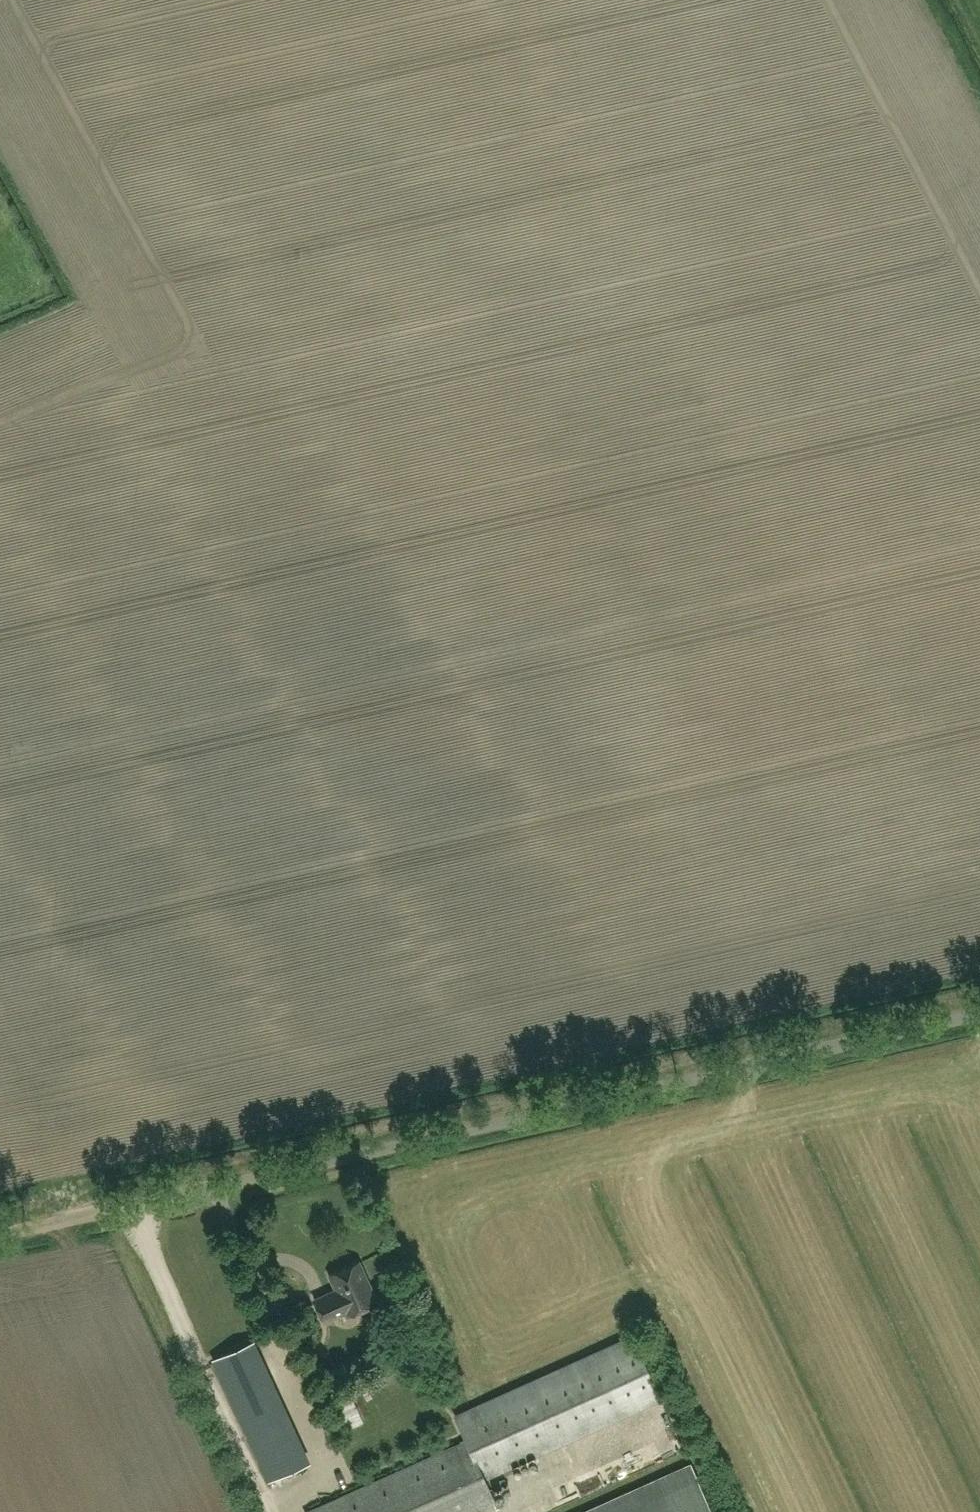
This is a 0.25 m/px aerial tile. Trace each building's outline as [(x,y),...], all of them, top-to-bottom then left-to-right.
[(332,1272),(339,1287),(316,1297),(326,1319),(349,1309),(350,1312),(375,1301),(357,1261),(332,1272)] [(496,1502),(485,1477),(661,1397),(633,1335),(456,1415),(467,1439),(306,1511),(474,1511),(496,1502)] [(254,1338),(220,1352),(275,1481),(308,1467),(254,1338)] [(672,1448),(687,1439),(679,1427),(664,1436),(672,1448)] [(593,1459),(571,1469),(580,1487),(601,1476),(593,1459)] [(598,1511),(713,1511),(693,1469),(598,1511)]
